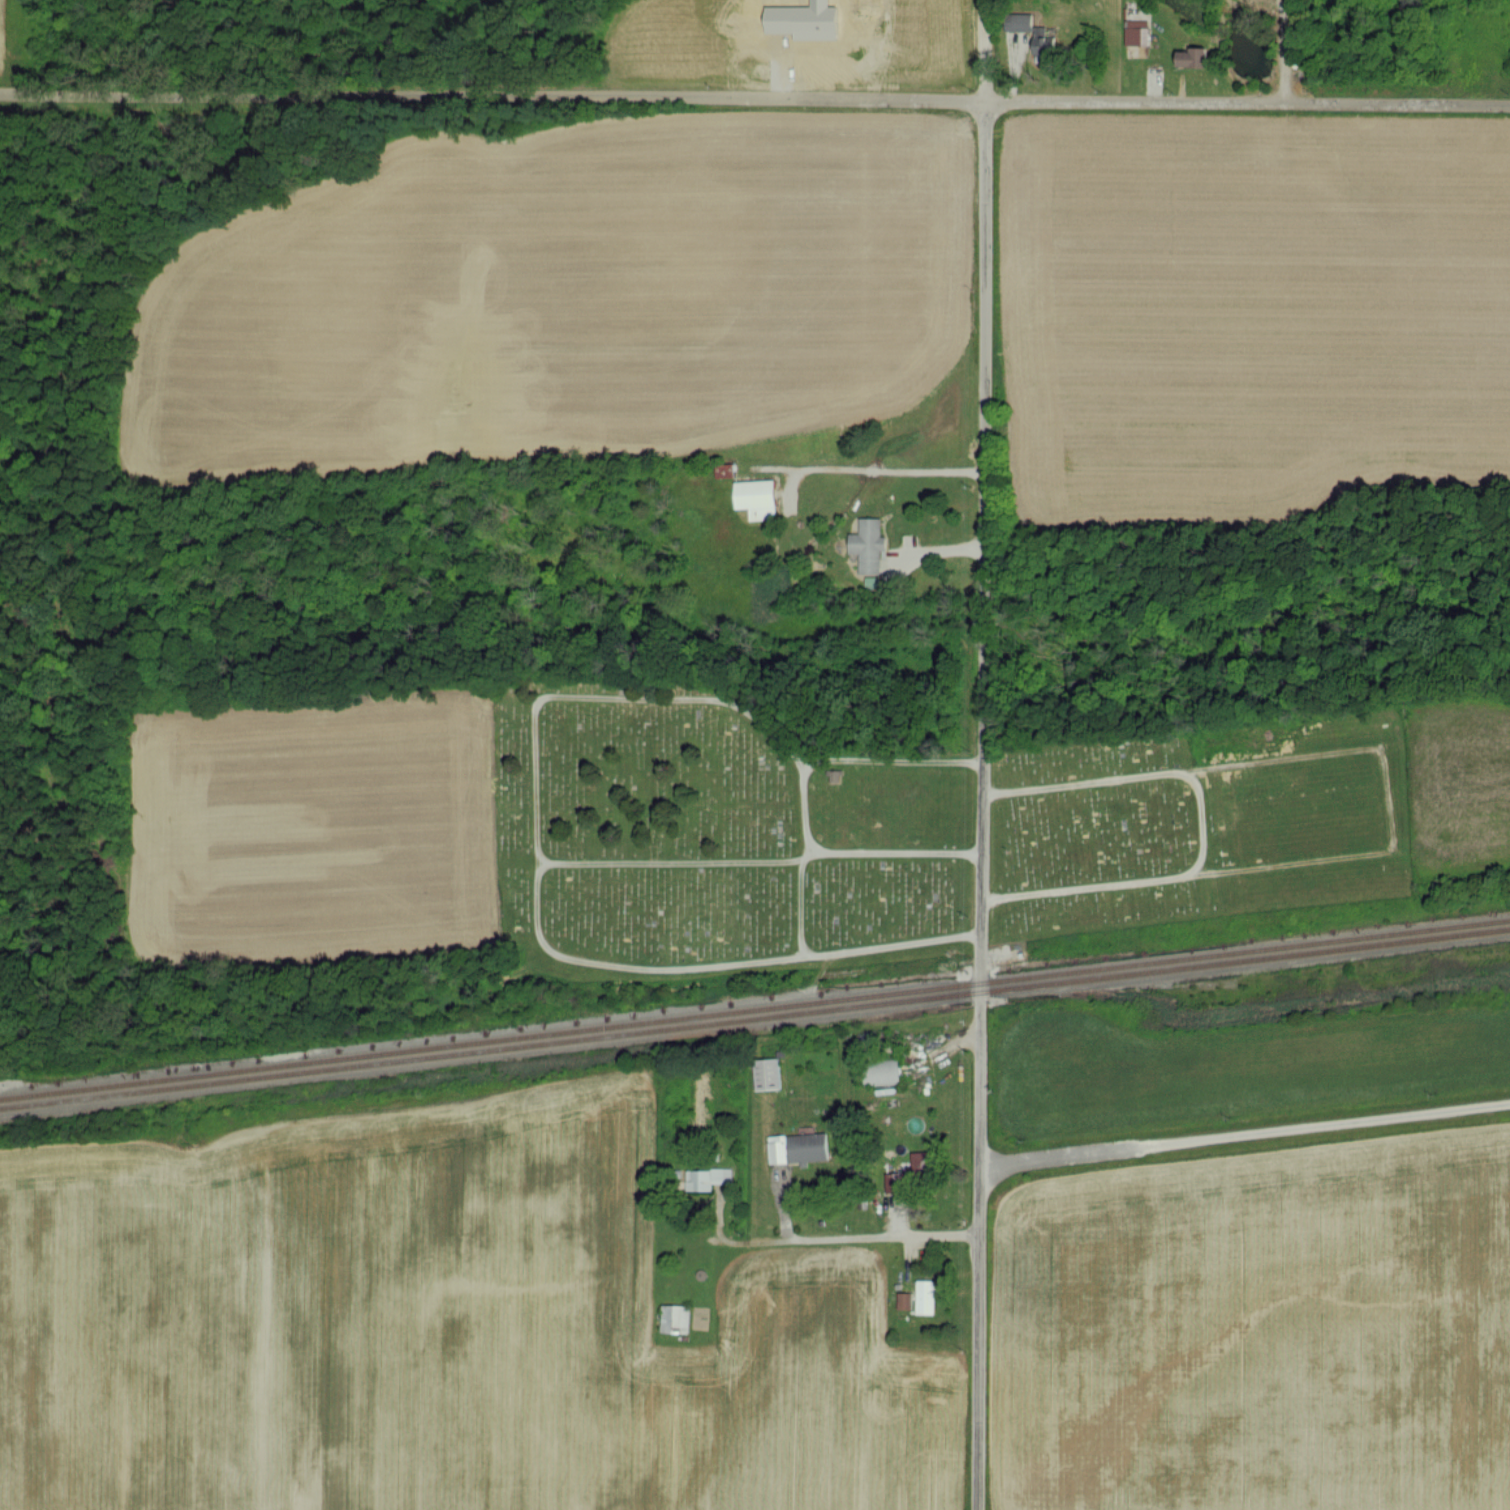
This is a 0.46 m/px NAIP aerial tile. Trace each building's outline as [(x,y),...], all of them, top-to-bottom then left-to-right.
[(1149,45),(1149,27),(1125,26),(1125,44),(1149,45)] [(1033,51),(1053,52),(1054,36),(1034,35),(1033,51)] [(1176,50),(1176,66),(1204,66),(1205,46),(1190,46),(1190,50),(1176,50)] [(734,481),(735,508),(749,507),(749,519),(776,518),(774,479),(734,481)] [(880,549),(885,549),(885,535),(880,535),(880,517),(859,517),(859,533),(848,533),(848,553),(859,553),(859,573),(880,573),(880,549)] [(778,1057),(752,1060),(755,1089),(781,1087),(778,1057)] [(868,1084),(899,1082),(898,1060),(867,1061),(868,1084)] [(828,1159),(825,1131),(767,1136),(769,1164),(828,1159)] [(928,1150),(911,1151),(911,1168),(929,1168),(928,1150)] [(686,1189),(711,1189),(711,1182),(732,1182),(732,1167),(686,1168),(686,1189)] [(886,1191),(901,1190),(901,1171),(886,1172),(886,1191)] [(934,1313),(935,1279),(916,1278),(916,1312),(934,1313)]
